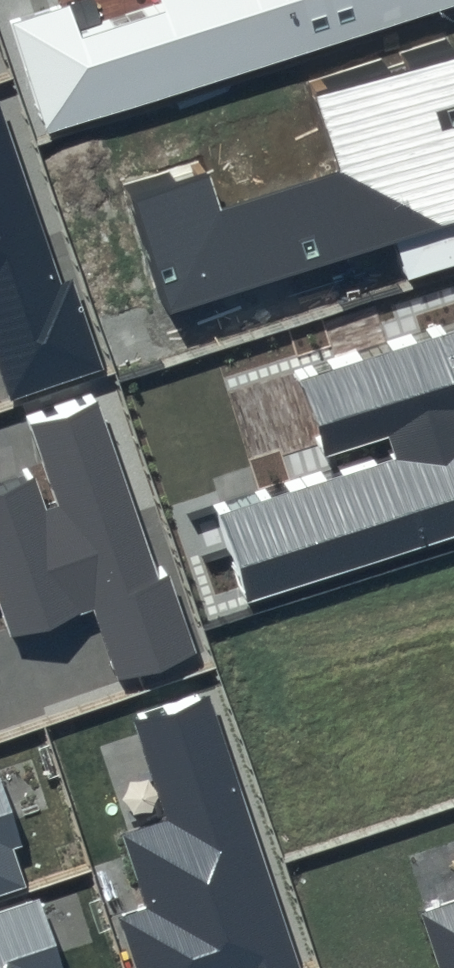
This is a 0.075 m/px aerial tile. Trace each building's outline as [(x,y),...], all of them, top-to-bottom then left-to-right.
[(13,23),(44,126),(453,0),(160,0),(164,13),(80,41),(69,5),(13,23)] [(130,186),(167,308),(394,240),(407,277),(453,262),(453,58),(450,46),(311,90),(339,171),(219,210),(203,163),(130,186)] [(10,399),(97,368),(0,106),(0,371),(10,399)] [(294,378),(326,470),(210,506),(238,588),(453,520),(453,326),(294,378)] [(0,486),(0,610),(10,640),(94,611),(120,682),(187,659),(90,391),(24,415),(44,472),(0,486)] [(134,721),(168,819),(120,836),(145,908),(120,917),(138,967),(302,967),(206,698),(134,721)] [(34,881),(0,774),(0,893),(34,881)] [(39,898),(0,912),(0,967),(61,967),(39,898)] [(420,912),(439,967),(453,967),(453,900),(420,912)]
